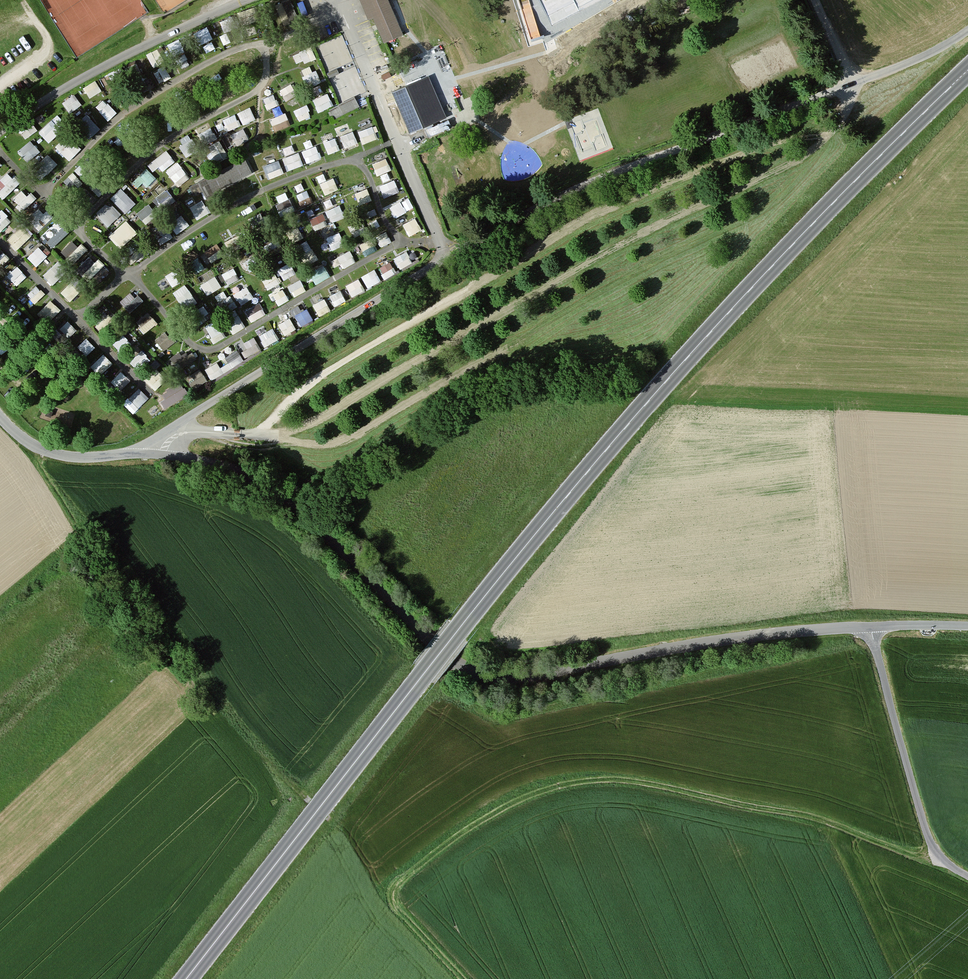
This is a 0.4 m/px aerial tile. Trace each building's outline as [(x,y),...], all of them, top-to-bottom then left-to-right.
[(275,3),(283,21),(299,15),(292,0),(281,0),(275,3)] [(404,32),(390,0),(362,0),(370,17),(373,15),(384,41),(404,32)] [(527,21),(531,33),(539,30),(535,19),(527,21)] [(341,98),(366,87),(343,33),(318,44),(324,58),(337,52),(340,60),(327,65),(341,98)] [(296,51),(299,62),(315,56),(312,45),(296,51)] [(416,140),(455,124),(446,103),(451,100),(435,60),(415,69),(419,78),(395,88),(416,140)] [(310,85),(322,79),(316,68),(305,74),(310,85)] [(84,85),(90,96),(102,88),(96,78),(84,85)] [(71,111),(83,103),(74,91),(63,100),(71,111)] [(314,96),(317,109),(333,105),(330,92),(314,96)] [(275,93),(265,96),(269,106),(278,103),(275,93)] [(330,106),(334,116),(360,104),(356,94),(330,106)] [(307,103),(295,107),(299,119),(311,114),(307,103)] [(250,105),(238,111),(243,123),(256,117),(250,105)] [(88,111),(77,120),(91,136),(102,127),(88,111)] [(237,111),(222,118),(227,129),(242,123),(237,111)] [(288,111),(271,116),(275,128),(291,124),(288,111)] [(68,122),(58,112),(40,130),(50,140),(68,122)] [(211,125),(200,132),(206,142),(217,136),(211,125)] [(238,143),(250,138),(245,127),(233,132),(238,143)] [(355,130),(342,133),(345,145),(358,142),(355,130)] [(56,144),(70,158),(82,147),(68,133),(56,144)] [(329,152),(340,147),(336,136),(324,140),(329,152)] [(29,160),(41,149),(30,138),(18,149),(29,160)] [(219,138),(208,144),(215,159),(227,153),(219,138)] [(302,148),(306,160),(320,156),(317,144),(302,148)] [(149,163),(157,173),(175,158),(167,148),(149,163)] [(300,151),(284,154),(287,168),(302,164),(300,151)] [(49,153),(35,170),(45,177),(58,160),(49,153)] [(246,157),(191,181),(198,197),(253,173),(246,157)] [(269,177),(285,171),(280,158),(264,163),(269,177)] [(179,160),(167,168),(180,185),(191,176),(179,160)] [(144,181),(149,185),(157,177),(147,166),(133,179),(139,186),(144,181)] [(19,181),(6,171),(0,178),(0,192),(6,196),(19,181)] [(322,181),(324,191),(337,188),(334,178),(322,181)] [(35,198),(24,186),(14,196),(25,208),(35,198)] [(126,211),(137,202),(122,186),(111,195),(126,211)] [(166,205),(175,197),(166,187),(157,195),(166,205)] [(309,189),(298,192),(302,205),(313,202),(309,189)] [(287,190),(276,194),(281,210),(292,206),(287,190)] [(409,195),(390,205),(396,216),(415,205),(409,195)] [(197,217),(209,210),(203,198),(191,205),(197,217)] [(108,225),(122,213),(109,199),(96,212),(108,225)] [(327,207),(329,213),(341,210),(340,204),(327,207)] [(39,206),(28,217),(40,228),(51,217),(39,206)] [(11,220),(0,209),(0,229),(1,230),(11,220)] [(316,228),(328,223),(322,211),(310,217),(316,228)] [(175,230),(188,224),(183,213),(171,219),(175,230)] [(129,219),(109,231),(118,245),(137,233),(129,219)] [(166,221),(153,227),(161,241),(173,235),(166,221)] [(26,224),(7,233),(13,246),(32,237),(26,224)] [(53,246),(70,230),(64,224),(47,239),(53,246)] [(323,233),(327,248),(341,244),(337,229),(323,233)] [(297,244),(310,262),(319,255),(306,238),(297,244)] [(74,239),(64,248),(75,260),(88,248),(81,241),(78,244),(74,239)] [(39,244),(28,255),(37,264),(48,253),(39,244)] [(207,248),(211,258),(219,255),(216,245),(207,248)] [(395,255),(400,266),(413,260),(408,248),(395,255)] [(89,267),(85,271),(91,277),(103,264),(91,252),(82,261),(89,267)] [(191,259),(196,270),(204,266),(199,256),(191,259)] [(278,267),(285,277),(294,271),(287,261),(278,267)] [(17,284),(27,274),(17,264),(7,273),(17,284)] [(54,283),(62,273),(52,264),(43,274),(54,283)] [(386,277),(398,272),(395,266),(384,271),(386,277)] [(362,274),(368,286),(382,279),(375,267),(362,274)] [(261,275),(268,287),(280,280),(274,268),(261,275)] [(201,275),(204,280),(201,282),(207,293),(222,285),(213,269),(201,275)] [(361,277),(347,282),(351,294),(365,289),(361,277)] [(71,281),(61,289),(70,299),(80,291),(71,281)] [(184,308),(197,303),(188,282),(175,288),(184,308)] [(37,300),(45,291),(36,284),(28,292),(37,300)] [(331,293),(336,304),(347,298),(341,287),(331,293)] [(131,289),(120,299),(130,311),(142,300),(131,289)] [(320,314),(331,307),(325,296),(314,302),(320,314)] [(49,319),(61,308),(52,298),(40,309),(49,319)] [(301,325),(315,318),(309,306),(295,312),(301,325)] [(148,309),(136,319),(145,331),(158,321),(148,309)] [(192,320),(195,325),(205,319),(202,314),(192,320)] [(280,321),(285,332),(296,327),(291,316),(280,321)] [(61,327),(70,334),(77,327),(67,319),(61,327)] [(155,338),(165,349),(178,337),(168,326),(155,338)] [(264,343),(279,338),(275,327),(260,331),(264,343)] [(238,343),(245,355),(261,346),(255,335),(238,343)] [(79,344),(87,353),(96,345),(88,336),(79,344)] [(141,367),(151,357),(142,348),(132,359),(141,367)] [(225,358),(206,366),(210,376),(245,362),(239,348),(224,354),(225,358)] [(201,367),(189,375),(197,386),(208,379),(201,367)] [(145,378),(155,388),(166,378),(156,368),(145,378)] [(135,412),(150,396),(138,385),(123,401),(135,412)] [(158,396),(164,407),(183,396),(177,385),(158,396)]
